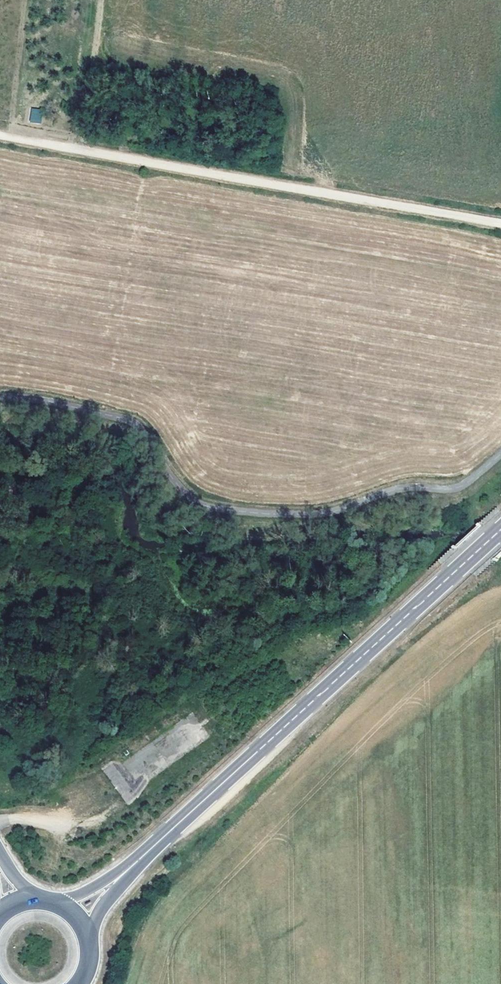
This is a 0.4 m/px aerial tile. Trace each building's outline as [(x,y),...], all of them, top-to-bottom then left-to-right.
[(106,109),(99,109),(97,129),(105,130),(106,116),(106,109)] [(42,111),(32,110),(31,122),(41,124),(42,111)] [(113,763),(103,769),(123,800),(133,794),(113,763)]
